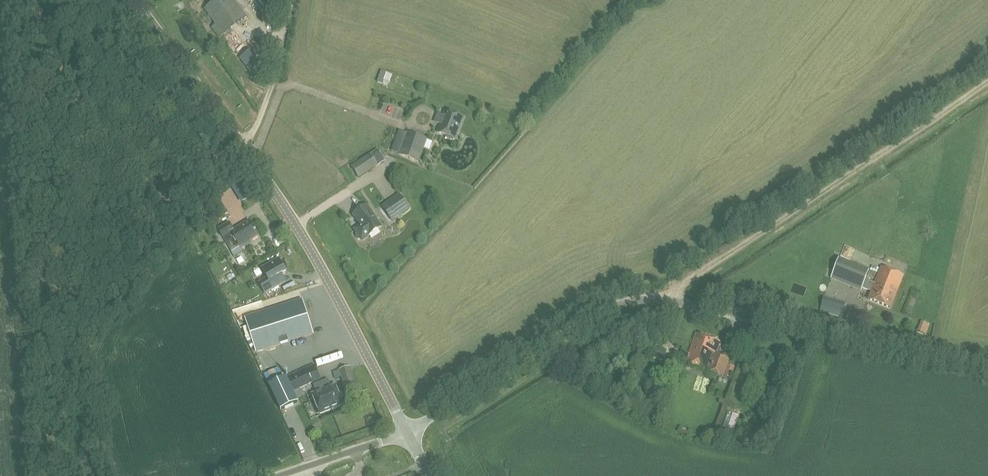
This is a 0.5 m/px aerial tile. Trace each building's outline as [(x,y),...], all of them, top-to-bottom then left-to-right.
[(223,35),(246,18),(233,0),(218,0),(205,9),(223,35)] [(186,25),(195,39),(200,36),(192,22),(186,25)] [(234,45),(241,42),(239,36),(232,38),(234,45)] [(244,46),(237,51),(241,55),(247,50),(244,46)] [(387,80),(385,86),(398,90),(400,84),(387,80)] [(393,113),(399,116),(403,110),(397,107),(393,113)] [(446,138),(453,140),(454,139),(455,139),(463,117),(446,111),(444,116),(439,114),(436,122),(441,124),(438,133),(446,136),(446,138)] [(400,155),(418,161),(426,139),(408,132),(400,155)] [(386,161),(378,149),(370,154),(352,166),(359,178),(378,166),(386,161)] [(383,207),(392,220),(409,208),(400,195),(383,207)] [(361,239),(362,241),(381,227),(367,206),(353,215),(361,226),(355,230),(357,233),(356,236),(358,240),(361,239)] [(227,244),(232,252),(240,247),(241,249),(248,245),(247,243),(259,236),(249,221),(234,230),(229,223),(218,230),(227,244)] [(275,279),(287,272),(278,259),(262,268),(268,278),(260,283),(266,294),(279,286),(275,279)] [(868,299),(891,308),(904,276),(881,267),(875,283),(865,280),(867,275),(837,264),(831,278),(861,290),(862,288),(871,292),(868,299)] [(820,309),(842,315),(845,303),(823,297),(820,309)] [(245,318),(256,352),(313,334),(302,300),(245,318)] [(929,324),(922,321),(918,330),(925,333),(929,324)] [(254,346),(248,326),(243,328),(246,336),(245,336),(250,348),(254,346)] [(686,364),(731,379),(735,366),(729,364),(731,359),(716,354),(721,342),(697,334),(686,364)] [(341,378),(347,396),(358,393),(350,367),(339,370),(334,372),(336,379),(341,378)] [(312,372),(293,374),(295,387),(304,386),(304,391),(314,390),(312,372)] [(295,400),(285,379),(269,385),(279,407),(295,400)] [(319,413),(320,414),(343,405),(336,386),(331,387),(328,381),(315,386),(317,393),(312,395),(317,407),(316,408),(318,414),(319,413)] [(361,403),(358,393),(347,396),(350,406),(361,403)] [(728,413),(723,428),(728,429),(732,415),(728,413)]
